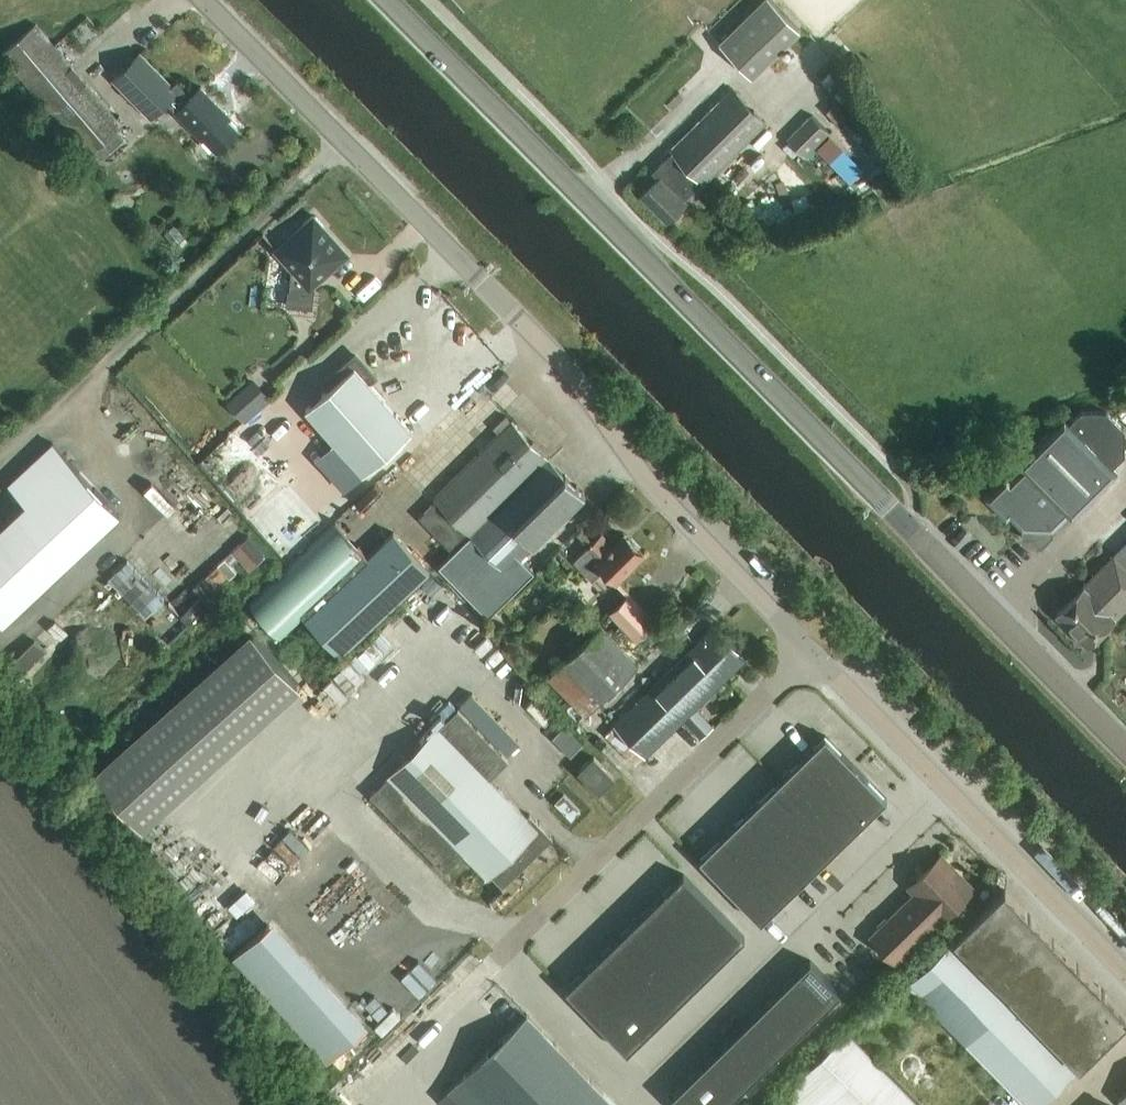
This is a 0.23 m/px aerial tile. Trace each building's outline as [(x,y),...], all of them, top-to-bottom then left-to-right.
[(758,6),(719,44),(751,76),(800,28),(772,0),(764,0),(758,6)] [(122,125),(35,24),(2,53),(88,154),(122,125)] [(231,118),(202,88),(201,87),(192,97),(177,82),(173,87),(140,55),(114,81),(151,118),(167,103),(176,112),(175,113),(176,114),(177,114),(203,140),(205,139),(217,152),(218,153),(240,130),(239,130),(229,120),(231,118)] [(641,195),(666,221),(686,202),(683,199),(700,182),(703,184),(764,123),(730,90),(669,150),(672,153),(653,172),(658,177),(641,195)] [(811,114),(786,138),(806,158),(831,134),(811,114)] [(324,226),(316,217),(312,216),(303,224),(303,229),(278,251),(293,267),(291,291),(288,291),(287,306),(313,308),(316,282),(346,254),(324,230),(324,226)] [(306,409),(363,475),(412,432),(369,383),(375,377),(355,355),(325,382),(330,388),(306,409)] [(256,381),(229,405),(241,419),(268,395),(256,381)] [(1069,424),(1064,419),(1019,464),(1022,467),(1010,479),(1007,476),(984,498),(1006,520),(1009,517),(1022,529),(1022,538),(1030,538),(1040,548),(1052,536),(1052,530),(1068,514),(1071,517),(1116,472),(1112,468),(1125,455),(1125,430),(1106,412),(1081,412),(1069,424)] [(433,498),(435,500),(417,518),(449,549),(466,531),(470,535),(471,537),(550,459),(511,420),(433,498)] [(119,513),(53,442),(8,483),(26,503),(0,527),(0,619),(3,622),(119,513)] [(471,537),(470,535),(439,566),(488,617),(534,572),(520,558),(585,494),(576,485),(575,485),(550,459),(471,537)] [(188,494),(195,508),(222,495),(215,481),(188,494)] [(250,520),(283,558),(322,522),(290,485),(250,520)] [(326,522),(346,522),(346,498),(326,498),(326,522)] [(337,522),(249,604),(281,639),(304,617),(340,655),(430,570),(394,532),(369,556),(337,522)] [(643,554),(624,534),(612,545),(601,534),(574,562),(592,580),(603,570),(615,582),(643,554)] [(562,549),(555,556),(561,562),(569,556),(562,549)] [(1087,645),(1114,617),(1117,619),(1125,610),(1125,565),(1114,553),(1081,585),(1084,587),(1057,614),(1087,645)] [(632,595),(612,614),(636,639),(656,620),(632,595)] [(408,600),(386,616),(395,627),(417,611),(408,600)] [(638,664),(601,626),(600,625),(549,675),(587,714),(638,664)] [(645,756),(745,658),(715,626),(614,724),(645,756)] [(91,775),(141,831),(299,690),(249,634),(91,775)] [(472,693),(459,706),(507,754),(520,741),(472,693)] [(371,796),(446,871),(464,853),(489,878),(491,875),(503,887),(553,837),(530,814),(527,817),(489,779),(509,760),(458,709),(371,796)] [(635,765),(645,756),(614,724),(604,734),(635,765)] [(761,921),(887,798),(825,735),(699,858),(761,921)] [(615,777),(594,756),(579,771),(600,792),(615,777)] [(572,819),(580,811),(564,794),(556,803),(572,819)] [(871,937),(896,962),(972,888),(940,856),(909,887),(915,893),(871,937)] [(683,874),(566,989),(627,1052),(745,937),(683,874)] [(1004,890),(957,936),(1081,1062),(1125,1018),(1125,1014),(1004,890)] [(263,923),(232,952),(327,1053),(358,1024),(263,923)] [(905,982),(1026,1104),(1037,1104),(1077,1066),(950,937),(905,982)] [(809,958),(793,973),(824,1005),(840,989),(809,958)] [(824,1005),(793,973),(778,989),(808,1020),(824,1005)] [(808,1020),(778,989),(762,1004),(793,1036),(808,1020)] [(762,1004),(746,1020),(777,1051),(793,1036),(762,1004)] [(450,1089),(465,1104),(615,1104),(528,1014),(450,1089)] [(746,1020),(731,1035),(762,1066),(777,1051),(746,1020)] [(783,1091),(797,1104),(919,1104),(845,1030),(783,1091)] [(731,1035),(715,1051),(746,1082),(762,1066),(731,1035)] [(746,1082),(715,1051),(699,1066),(730,1097),(746,1082)] [(684,1082),(707,1104),(723,1104),(730,1097),(699,1066),(684,1082)] [(668,1097),(676,1104),(707,1104),(684,1082),(668,1097)] [(1118,1100),(1123,1104),(1125,1104),(1125,1092),(1118,1100)]
